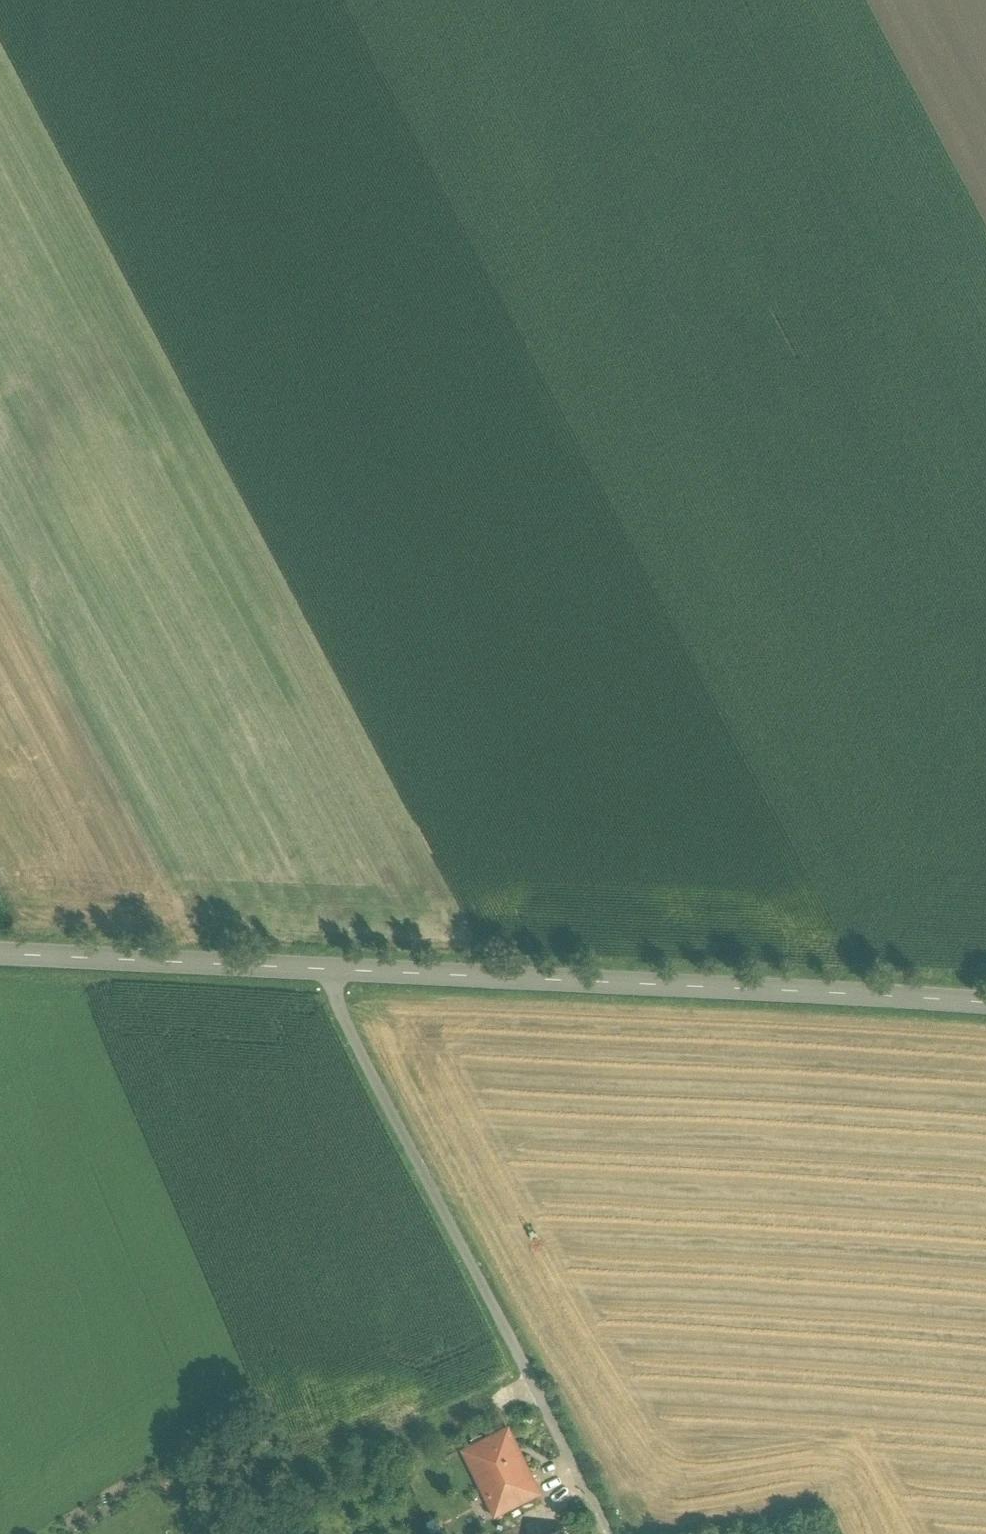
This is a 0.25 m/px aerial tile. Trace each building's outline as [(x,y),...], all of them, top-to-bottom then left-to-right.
[(538,1493),(507,1433),(468,1452),(497,1513),(538,1493)]
